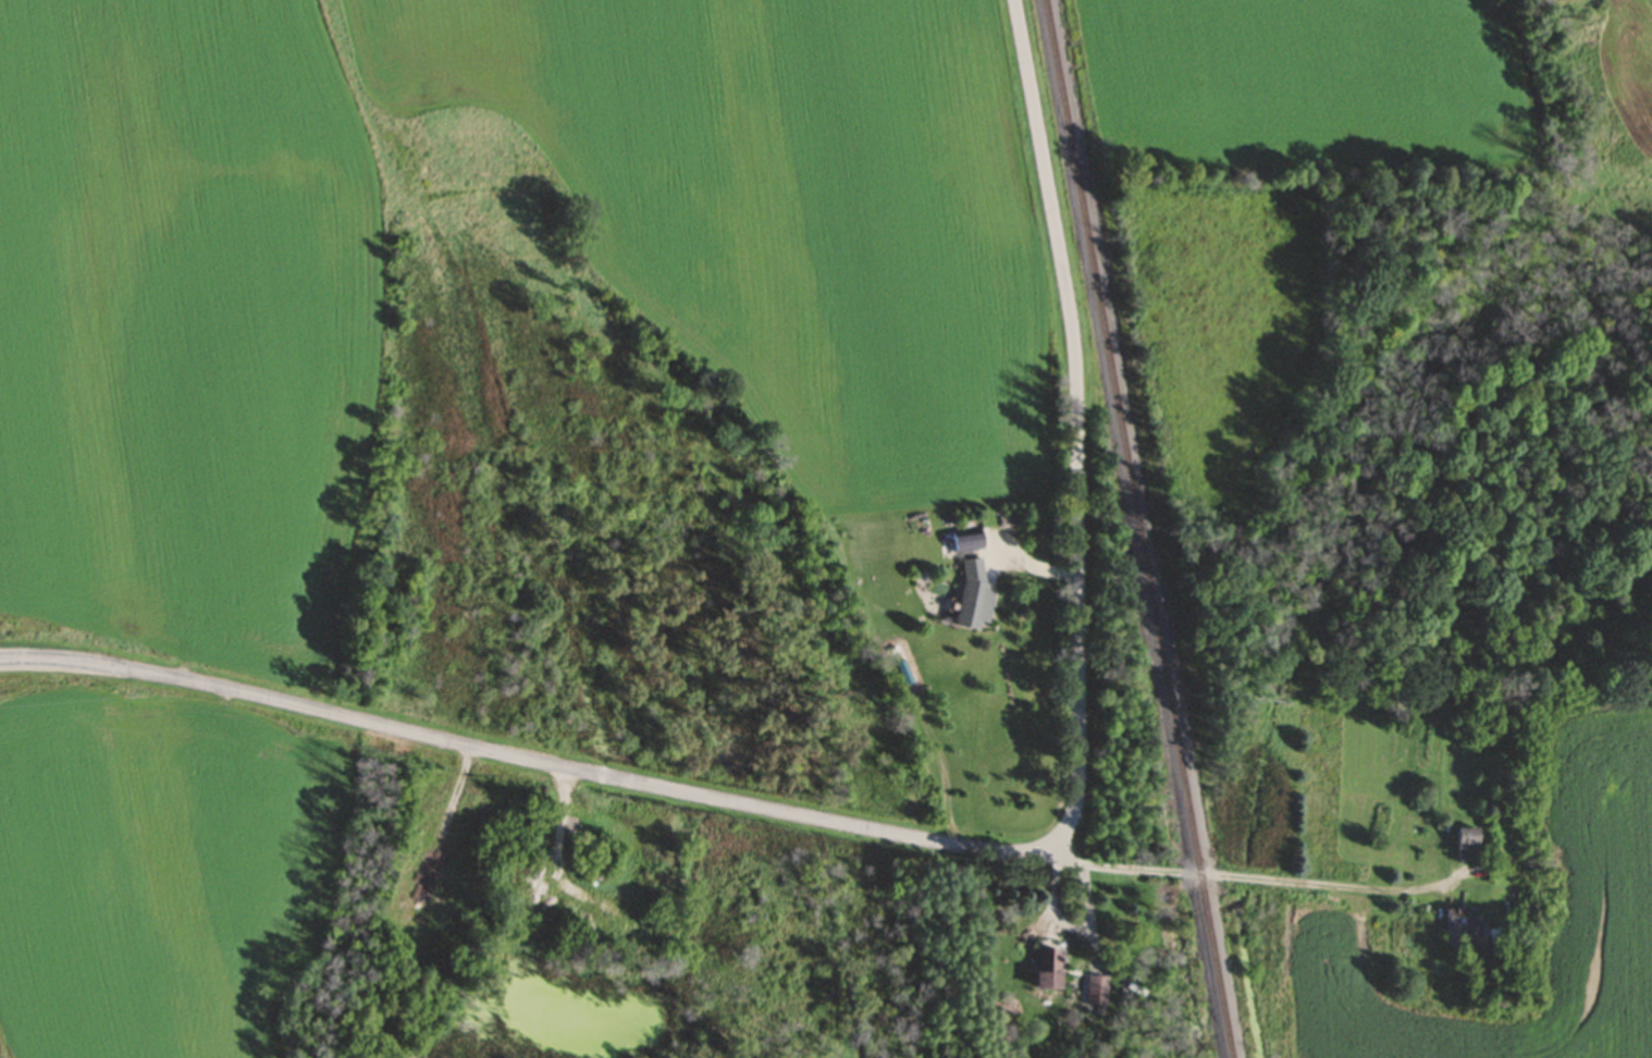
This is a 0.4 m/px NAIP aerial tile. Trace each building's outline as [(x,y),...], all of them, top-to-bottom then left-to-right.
[(949,555),(975,549),(972,534),(946,540),(949,555)] [(983,625),(989,593),(976,591),(981,563),(961,560),(950,628),(973,632),(975,624),(983,625)] [(1469,856),(1469,829),(1448,829),(1448,856),(1469,856)] [(1433,924),(1433,945),(1480,945),(1480,924),(1433,924)] [(1056,951),(1030,951),(1030,991),(1056,991),(1056,951)] [(1086,1007),(1095,1007),(1095,1012),(1107,1012),(1107,978),(1086,978),(1086,1007)]
